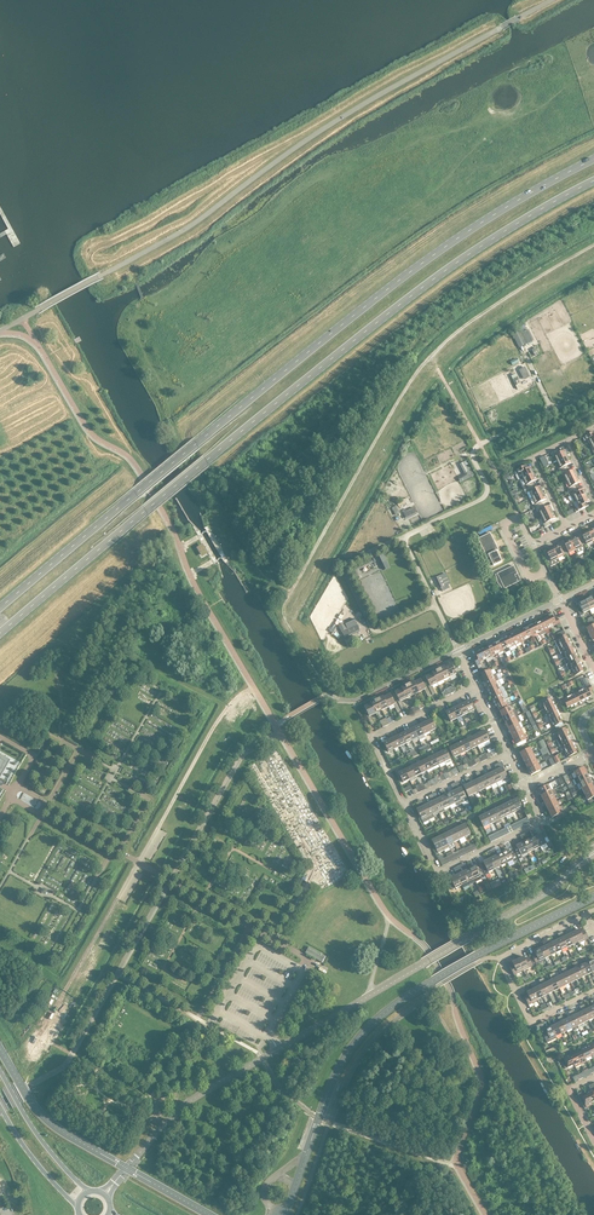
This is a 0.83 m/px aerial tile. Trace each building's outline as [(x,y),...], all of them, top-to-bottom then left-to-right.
[(526,331),(520,334),(526,345),(531,342),(526,331)] [(522,346),(515,334),(512,336),(518,348),(522,346)] [(524,367),(521,369),(525,379),(529,377),(524,367)] [(514,374),(510,376),(517,390),(521,388),(514,374)] [(591,433),(582,437),(584,441),(588,439),(591,445),(593,444),(593,432),(591,433)] [(554,456),(557,462),(567,457),(566,454),(567,454),(565,450),(559,453),(557,450),(550,453),(552,457),(554,456)] [(549,465),(545,456),(540,458),(544,468),(549,465)] [(569,460),(567,457),(557,462),(560,468),(558,469),(560,472),(567,469),(565,466),(571,463),(569,459),(569,460)] [(471,471),(465,461),(459,464),(465,475),(458,478),(460,482),(471,476),(469,472),(471,471)] [(525,470),(523,467),(514,471),(515,475),(517,474),(520,480),(523,479),(533,474),(532,471),(532,470),(531,467),(525,470)] [(568,472),(567,469),(560,472),(562,476),(563,475),(566,481),(577,476),(575,473),(576,473),(574,469),(568,472)] [(534,476),(533,474),(523,479),(526,485),(524,486),(526,489),(532,486),(531,483),(537,480),(535,476),(534,476)] [(578,479),(577,476),(566,481),(569,487),(568,488),(569,492),(576,488),(574,485),(581,482),(579,479),(578,479)] [(534,489),(532,486),(526,489),(524,490),(525,494),(526,493),(529,499),(532,498),(542,493),(541,490),(542,490),(540,486),(534,489)] [(578,491),(576,488),(569,492),(567,493),(569,497),(571,496),(574,501),(576,500),(586,495),(585,492),(584,489),(578,491)] [(544,496),(542,493),(532,498),(535,504),(533,505),(535,508),(542,505),(540,502),(546,499),(545,495),(544,496)] [(588,498),(586,495),(576,500),(579,506),(575,508),(575,509),(574,510),(575,512),(588,506),(586,503),(590,501),(588,498)] [(396,502),(398,507),(405,504),(402,499),(396,502)] [(543,508),(542,505),(535,508),(537,512),(539,511),(542,517),(552,512),(551,509),(549,505),(543,508)] [(391,508),(395,516),(399,514),(396,506),(391,508)] [(405,518),(416,513),(413,507),(403,512),(405,518)] [(553,515),(552,512),(542,517),(545,523),(543,524),(545,527),(551,524),(550,521),(556,518),(554,515),(553,515)] [(580,530),(577,532),(584,546),(592,542),(587,531),(583,533),(583,534),(582,534),(580,530)] [(585,549),(584,546),(577,532),(573,534),(575,538),(574,538),(570,540),(575,550),(576,554),(585,549)] [(490,533),(478,539),(486,556),(488,555),(490,560),(487,562),(490,568),(501,562),(496,551),(498,550),(490,533)] [(563,539),(559,541),(566,555),(575,550),(570,540),(566,542),(566,543),(565,543),(563,539)] [(566,555),(559,541),(556,543),(558,546),(557,547),(556,546),(552,548),(557,559),(566,555)] [(545,548),(542,550),(550,567),(559,562),(557,559),(552,548),(548,551),(547,552),(545,548)] [(370,558),(354,566),(355,569),(362,566),(363,567),(373,563),(370,558)] [(517,575),(513,566),(497,574),(504,589),(518,582),(516,578),(516,577),(517,575)] [(355,580),(360,578),(357,571),(352,573),(355,580)] [(449,588),(443,574),(436,578),(442,591),(449,588)] [(584,600),(589,610),(593,608),(593,601),(591,597),(584,600)] [(589,610),(584,600),(578,603),(580,607),(577,609),(580,616),(584,614),(583,613),(589,610)] [(552,616),(546,619),(550,628),(556,625),(557,627),(561,625),(557,618),(554,620),(552,616)] [(360,632),(354,619),(345,623),(348,629),(342,633),(345,639),(347,637),(347,638),(360,632)] [(550,628),(546,619),(540,622),(544,630),(550,628)] [(546,633),(544,630),(540,622),(534,625),(538,633),(540,636),(546,633)] [(531,624),(528,626),(533,636),(538,633),(534,625),(532,626),(531,624)] [(533,636),(528,626),(524,628),(525,629),(522,630),(527,639),(533,636)] [(527,639),(522,630),(517,633),(521,642),(527,639)] [(521,642),(517,633),(511,636),(515,645),(521,642)] [(515,645),(511,636),(505,639),(509,648),(515,645)] [(569,642),(566,636),(554,641),(557,647),(569,642)] [(498,641),(503,651),(504,653),(510,651),(509,648),(505,639),(502,640),(502,639),(498,641)] [(503,651),(498,641),(495,642),(495,644),(493,645),(497,654),(503,651)] [(571,648),(569,642),(557,647),(560,653),(571,648)] [(497,654),(493,645),(487,648),(491,656),(497,654)] [(491,656),(487,648),(481,651),(486,659),(491,656)] [(574,653),(571,648),(560,653),(563,659),(566,658),(574,653)] [(486,659),(481,651),(475,654),(477,658),(474,659),(477,666),(481,664),(480,662),(486,659)] [(577,659),(574,653),(566,658),(568,664),(577,659)] [(580,665),(577,659),(568,664),(566,665),(569,671),(571,669),(580,665)] [(451,664),(445,667),(444,667),(449,677),(455,674),(458,682),(462,680),(457,671),(455,672),(451,664)] [(583,671),(580,665),(571,669),(574,676),(583,671)] [(444,666),(438,669),(443,680),(449,677),(444,667),(445,667),(444,666)] [(443,680),(438,669),(431,672),(432,673),(437,683),(443,680)] [(481,674),(484,680),(493,676),(490,669),(481,674)] [(432,673),(425,677),(429,685),(428,686),(432,695),(435,693),(432,686),(437,683),(432,673)] [(496,674),(493,676),(484,680),(487,686),(498,680),(496,674)] [(421,679),(414,682),(419,692),(424,689),(428,697),(431,695),(426,686),(425,687),(421,679)] [(501,686),(498,680),(487,686),(490,692),(499,687),(501,686)] [(414,681),(407,684),(413,695),(419,692),(414,682),(414,681)] [(592,690),(589,683),(585,685),(586,687),(581,690),(585,699),(591,696),(589,691),(592,690)] [(413,695),(407,684),(401,687),(401,688),(406,698),(413,695)] [(502,693),(499,687),(490,692),(493,697),(502,693)] [(401,688),(395,692),(399,700),(397,701),(402,710),(405,708),(401,701),(406,698),(401,688)] [(585,699),(581,690),(575,693),(579,702),(585,699)] [(504,699),(502,693),(493,697),(496,703),(504,699)] [(579,702),(575,693),(569,696),(573,705),(579,702)] [(390,694),(384,697),(383,697),(388,707),(393,704),(397,712),(400,710),(396,701),(394,702),(390,694)] [(383,696),(377,699),(382,710),(388,707),(383,697),(384,697),(383,696)] [(573,705),(569,696),(563,698),(562,696),(558,698),(561,705),(565,703),(567,708),(573,705)] [(382,710),(377,699),(370,702),(371,703),(376,713),(382,710)] [(507,705),(504,699),(496,703),(499,709),(507,705)] [(541,703),(544,709),(553,705),(550,699),(541,703)] [(470,700),(463,703),(468,713),(474,710),(470,700)] [(371,703),(364,707),(368,715),(366,716),(371,725),(374,723),(370,716),(376,713),(371,703)] [(468,713),(463,703),(458,706),(462,716),(468,713)] [(554,707),(553,705),(544,709),(547,715),(557,710),(555,707),(554,707)] [(462,716),(458,706),(452,709),(456,718),(462,716)] [(499,711),(502,717),(512,712),(509,706),(499,711)] [(456,718),(452,709),(446,712),(450,721),(456,718)] [(559,713),(557,710),(547,715),(550,721),(559,716),(558,714),(559,713)] [(515,711),(512,712),(502,717),(505,723),(518,716),(515,711)] [(520,722),(518,716),(505,723),(508,728),(518,723),(520,722)] [(562,723),(559,716),(550,721),(553,727),(562,723)] [(389,724),(386,719),(380,722),(383,727),(389,724)] [(431,719),(425,722),(429,732),(436,729),(431,719)] [(429,732),(425,722),(419,725),(424,735),(429,732)] [(520,729),(518,723),(508,728),(510,734),(520,729)] [(425,738),(424,735),(419,725),(413,728),(418,737),(419,741),(425,738)] [(418,737),(413,728),(407,731),(412,740),(418,737)] [(523,734),(520,729),(510,734),(513,739),(523,734)] [(556,733),(559,739),(568,735),(565,729),(556,733)] [(485,730),(478,733),(483,743),(489,740),(485,730)] [(412,740),(407,731),(401,734),(406,743),(412,740)] [(483,743),(478,733),(473,736),(477,746),(483,743)] [(406,743),(401,734),(395,736),(400,746),(406,743)] [(526,740),(523,734),(513,739),(516,745),(526,740)] [(571,741),(568,735),(559,739),(556,740),(559,746),(562,745),(571,741)] [(400,746),(395,736),(390,739),(394,749),(400,746)] [(477,746),(473,736),(467,739),(471,749),(477,746)] [(394,749),(390,739),(383,742),(388,752),(394,749)] [(471,749),(467,739),(461,742),(465,752),(471,749)] [(543,739),(538,742),(542,749),(543,748),(546,747),(545,744),(543,739)] [(573,747),(571,741),(562,745),(565,751),(573,747)] [(465,752),(461,742),(455,745),(460,755),(465,752)] [(460,755),(455,745),(449,748),(453,758),(460,755)] [(576,753),(573,747),(565,751),(568,757),(576,753)] [(533,753),(530,748),(520,753),(522,758),(533,753)] [(446,749),(440,752),(446,765),(452,762),(446,749)] [(446,765),(440,752),(434,755),(438,765),(440,768),(446,765)] [(535,759),(533,753),(522,758),(525,764),(535,759)] [(10,760),(0,754),(0,777),(10,760)] [(438,765),(434,755),(428,758),(433,768),(438,765)] [(433,768),(428,758),(422,761),(427,771),(433,768)] [(538,764),(535,759),(525,764),(528,769),(538,764)] [(427,771),(422,761),(416,764),(421,774),(427,771)] [(421,774),(416,764),(410,767),(415,776),(421,774)] [(541,770),(538,764),(528,769),(531,775),(541,770)] [(416,779),(415,776),(410,767),(404,770),(409,779),(410,782),(416,779)] [(502,767),(497,770),(502,780),(507,777),(502,767)] [(573,772),(576,778),(586,773),(584,767),(573,772)] [(409,779),(404,770),(398,773),(403,782),(409,779)] [(502,780),(497,770),(491,773),(496,783),(502,780)] [(496,783),(491,773),(486,776),(490,786),(496,783)] [(589,778),(586,773),(576,778),(574,779),(576,785),(579,783),(589,778)] [(490,786),(486,776),(480,778),(485,788),(490,786)] [(485,788),(480,778),(474,781),(479,791),(485,788)] [(592,784),(589,778),(579,783),(582,789),(592,784)] [(479,791),(474,781),(469,784),(474,794),(479,791)] [(474,794),(469,784),(463,786),(468,797),(474,794)] [(550,784),(548,785),(538,790),(541,795),(553,789),(550,784)] [(592,784),(582,789),(584,794),(593,790),(593,789),(592,784)] [(467,800),(461,788),(455,790),(462,803),(467,800)] [(554,789),(553,789),(541,795),(543,801),(553,796),(557,794),(554,789)] [(462,803),(455,790),(450,793),(455,803),(456,806),(462,803)] [(584,794),(589,803),(593,801),(593,798),(593,797),(593,790),(584,794)] [(455,803),(450,793),(444,796),(449,806),(455,803)] [(449,806),(444,796),(439,799),(444,809),(449,806)] [(556,801),(553,796),(543,801),(546,806),(556,801)] [(522,808),(518,798),(512,801),(517,811),(522,808)] [(445,811),(444,809),(439,799),(433,801),(438,811),(439,814),(445,811)] [(438,811),(433,801),(428,804),(433,814),(438,811)] [(517,811),(512,801),(506,804),(511,814),(517,811)] [(559,807),(556,801),(546,806),(549,812),(559,807)] [(433,814),(428,804),(422,807),(429,820),(434,817),(433,814)] [(511,814),(506,804),(501,806),(507,819),(513,816),(511,814)] [(562,805),(559,807),(549,812),(552,818),(555,816),(557,819),(567,814),(562,805)] [(507,819),(501,806),(495,809),(501,822),(507,819)] [(429,820),(422,807),(416,809),(423,823),(429,820)] [(501,822),(495,809),(490,812),(495,822),(496,825),(501,822)] [(495,822),(490,812),(484,815),(489,825),(495,822)] [(489,825),(484,815),(478,817),(483,827),(489,825)] [(470,834),(465,824),(459,827),(464,837),(470,834)] [(464,837),(459,827),(454,829),(459,839),(464,837)] [(459,839),(454,829),(448,832),(453,842),(459,839)] [(547,837),(544,830),(540,832),(541,834),(535,837),(540,847),(546,844),(544,838),(547,837)] [(455,845),(453,842),(448,832),(443,835),(449,848),(455,845)] [(449,848),(443,835),(437,838),(442,848),(443,850),(449,848)] [(540,847),(535,837),(529,840),(534,850),(540,847)] [(442,848),(437,838),(432,840),(438,853),(443,850),(442,848)] [(534,850),(529,840),(522,843),(527,853),(534,850)] [(527,853),(522,843),(516,846),(517,847),(513,849),(518,859),(522,857),(521,856),(527,853)] [(517,860),(512,850),(509,851),(508,850),(502,853),(507,863),(513,860),(514,861),(517,860)] [(507,863),(502,853),(496,856),(501,866),(507,863)] [(501,866),(496,856),(489,859),(494,869),(501,866)] [(494,869),(489,859),(483,862),(480,864),(486,875),(489,873),(488,872),(494,869)] [(479,865),(475,866),(469,869),(475,882),(481,879),(481,877),(484,876),(479,865)] [(475,882),(469,869),(463,872),(468,882),(469,885),(475,882)] [(468,882),(463,872),(456,875),(461,885),(468,882)] [(461,885),(456,875),(450,878),(450,877),(446,878),(451,889),(455,887),(455,888),(461,885)] [(579,929),(573,932),(578,942),(578,943),(588,938),(584,930),(580,932),(579,929)] [(562,931),(560,933),(567,947),(572,945),(568,935),(564,936),(562,931)] [(578,942),(573,932),(568,935),(572,945),(578,942)] [(567,947),(560,933),(557,934),(560,939),(557,940),(561,950),(567,947)] [(551,937),(549,938),(556,953),(561,950),(557,940),(553,942),(551,937)] [(556,953),(549,938),(546,939),(549,944),(545,946),(550,955),(556,953)] [(550,955),(545,946),(540,948),(545,958),(550,955)] [(308,947),(305,953),(316,959),(322,963),(325,956),(308,947)] [(545,958),(540,948),(534,951),(535,954),(532,956),(536,964),(546,959),(545,958)] [(523,956),(518,959),(523,970),(533,966),(528,957),(525,959),(523,956)] [(523,970),(518,959),(512,962),(513,965),(509,967),(514,975),(523,970)] [(579,966),(577,961),(574,963),(581,977),(587,975),(582,965),(579,966)] [(593,972),(588,962),(582,965),(587,975),(592,972),(593,972)] [(581,977),(574,963),(572,964),(574,969),(571,970),(576,980),(581,977)] [(566,967),(563,968),(570,983),(576,980),(571,970),(568,972),(566,967)] [(570,983),(563,968),(561,969),(563,974),(560,976),(565,985),(570,983)] [(554,972),(552,973),(559,988),(565,985),(560,976),(557,977),(554,972)] [(559,988),(552,973),(550,975),(552,979),(549,981),(554,991),(559,988)] [(543,978),(541,979),(548,994),(554,991),(549,981),(546,983),(543,978)] [(548,994),(541,979),(539,980),(541,985),(538,987),(543,996),(548,994)] [(543,996),(538,987),(532,989),(537,999),(543,996)] [(537,999),(532,989),(526,992),(528,995),(524,997),(528,1005),(538,1000),(537,999)] [(582,1005),(589,1020),(593,1018),(593,1017),(589,1008),(586,1009),(584,1004),(582,1005)] [(589,1020),(582,1005),(579,1007),(582,1011),(578,1013),(583,1023),(589,1020)] [(573,1010),(570,1011),(579,1028),(584,1026),(583,1023),(578,1013),(575,1015),(573,1010)] [(579,1028),(570,1011),(568,1012),(570,1017),(567,1019),(572,1028),(573,1031),(579,1028)] [(562,1015),(559,1016),(566,1031),(572,1028),(567,1019),(564,1020),(562,1015)] [(566,1031),(559,1016),(557,1017),(559,1022),(556,1024),(561,1034),(566,1031)] [(561,1034),(556,1024),(551,1027),(555,1036),(556,1036),(561,1034)] [(555,1036),(551,1027),(545,1030),(546,1032),(542,1034),(547,1042),(556,1038),(556,1036),(555,1036)] [(591,1056),(586,1046),(580,1049),(581,1051),(585,1059),(591,1056)] [(581,1051),(576,1054),(581,1064),(587,1061),(585,1059),(581,1051)] [(563,1057),(564,1061),(562,1063),(565,1069),(573,1065),(574,1065),(570,1057),(569,1054),(563,1057)] [(581,1064),(576,1054),(570,1057),(574,1065),(573,1065),(575,1067),(581,1064)] [(592,1084),(588,1086),(590,1090),(586,1092),(587,1094),(591,1102),(593,1101),(593,1089),(592,1084)] [(581,1092),(577,1094),(584,1109),(592,1105),(591,1102),(587,1094),(583,1097),(581,1092)]
